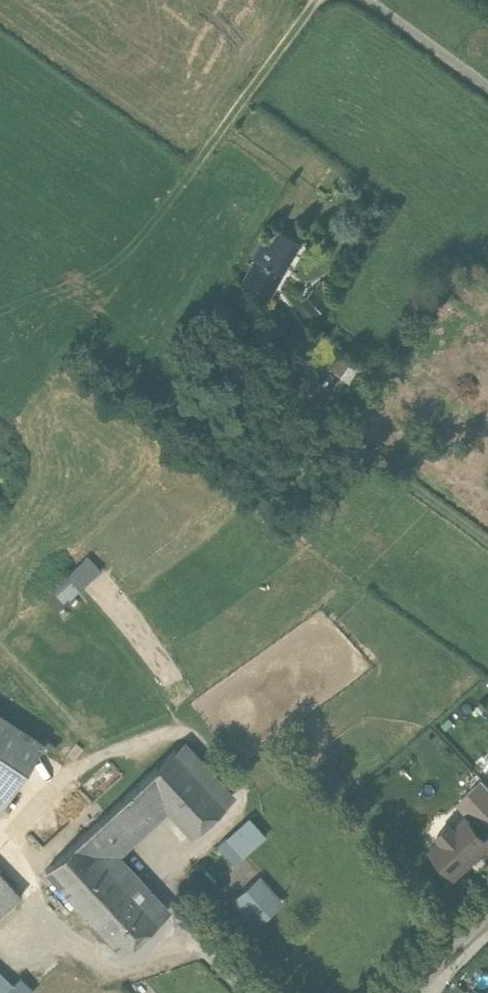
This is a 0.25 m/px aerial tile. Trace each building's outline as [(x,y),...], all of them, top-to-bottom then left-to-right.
[(246,281),(269,294),(280,274),(279,273),(298,240),(273,225),(255,256),(259,258),(246,281)] [(317,288),(303,300),(315,314),(329,302),(317,288)] [(85,551),(43,599),(59,612),(101,565),(85,551)] [(0,720),(0,816),(45,751),(0,720)] [(182,749),(142,788),(168,816),(193,841),(234,802),(182,749)] [(456,805),(467,817),(479,830),(487,821),(487,787),(481,780),(456,805)] [(142,788),(124,804),(149,832),(168,816),(142,788)] [(48,872),(73,900),(120,857),(149,832),(124,804),(48,872)] [(441,841),(430,851),(454,877),(487,847),(487,839),(479,830),(467,817),(456,827),(450,821),(435,834),(441,841)] [(248,822),(217,851),(234,869),(265,841),(248,822)] [(170,913),(120,857),(73,900),(122,955),(170,913)] [(263,880),(233,904),(256,932),(285,907),(263,880)] [(0,887),(0,923),(18,906),(0,887)] [(28,992),(8,974),(2,981),(0,979),(0,992),(28,992)]
